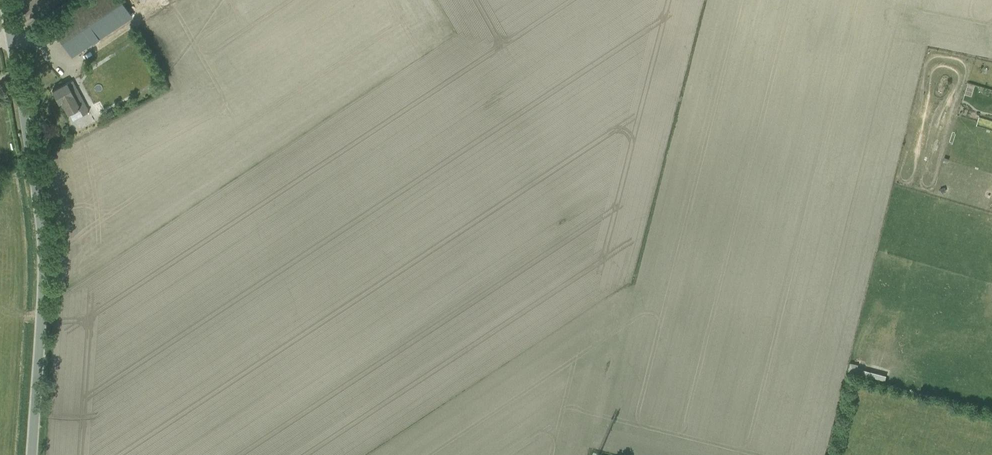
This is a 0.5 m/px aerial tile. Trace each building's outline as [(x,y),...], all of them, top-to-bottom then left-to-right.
[(131,16),(121,0),(89,0),(52,26),(71,56),(131,16)] [(70,90),(67,83),(52,91),(58,102),(61,101),(68,114),(68,113),(72,121),(89,111),(76,86),(70,90)] [(978,125),(991,127),(991,119),(979,117),(978,125)] [(862,374),(885,380),(886,375),(863,369),(862,374)]
